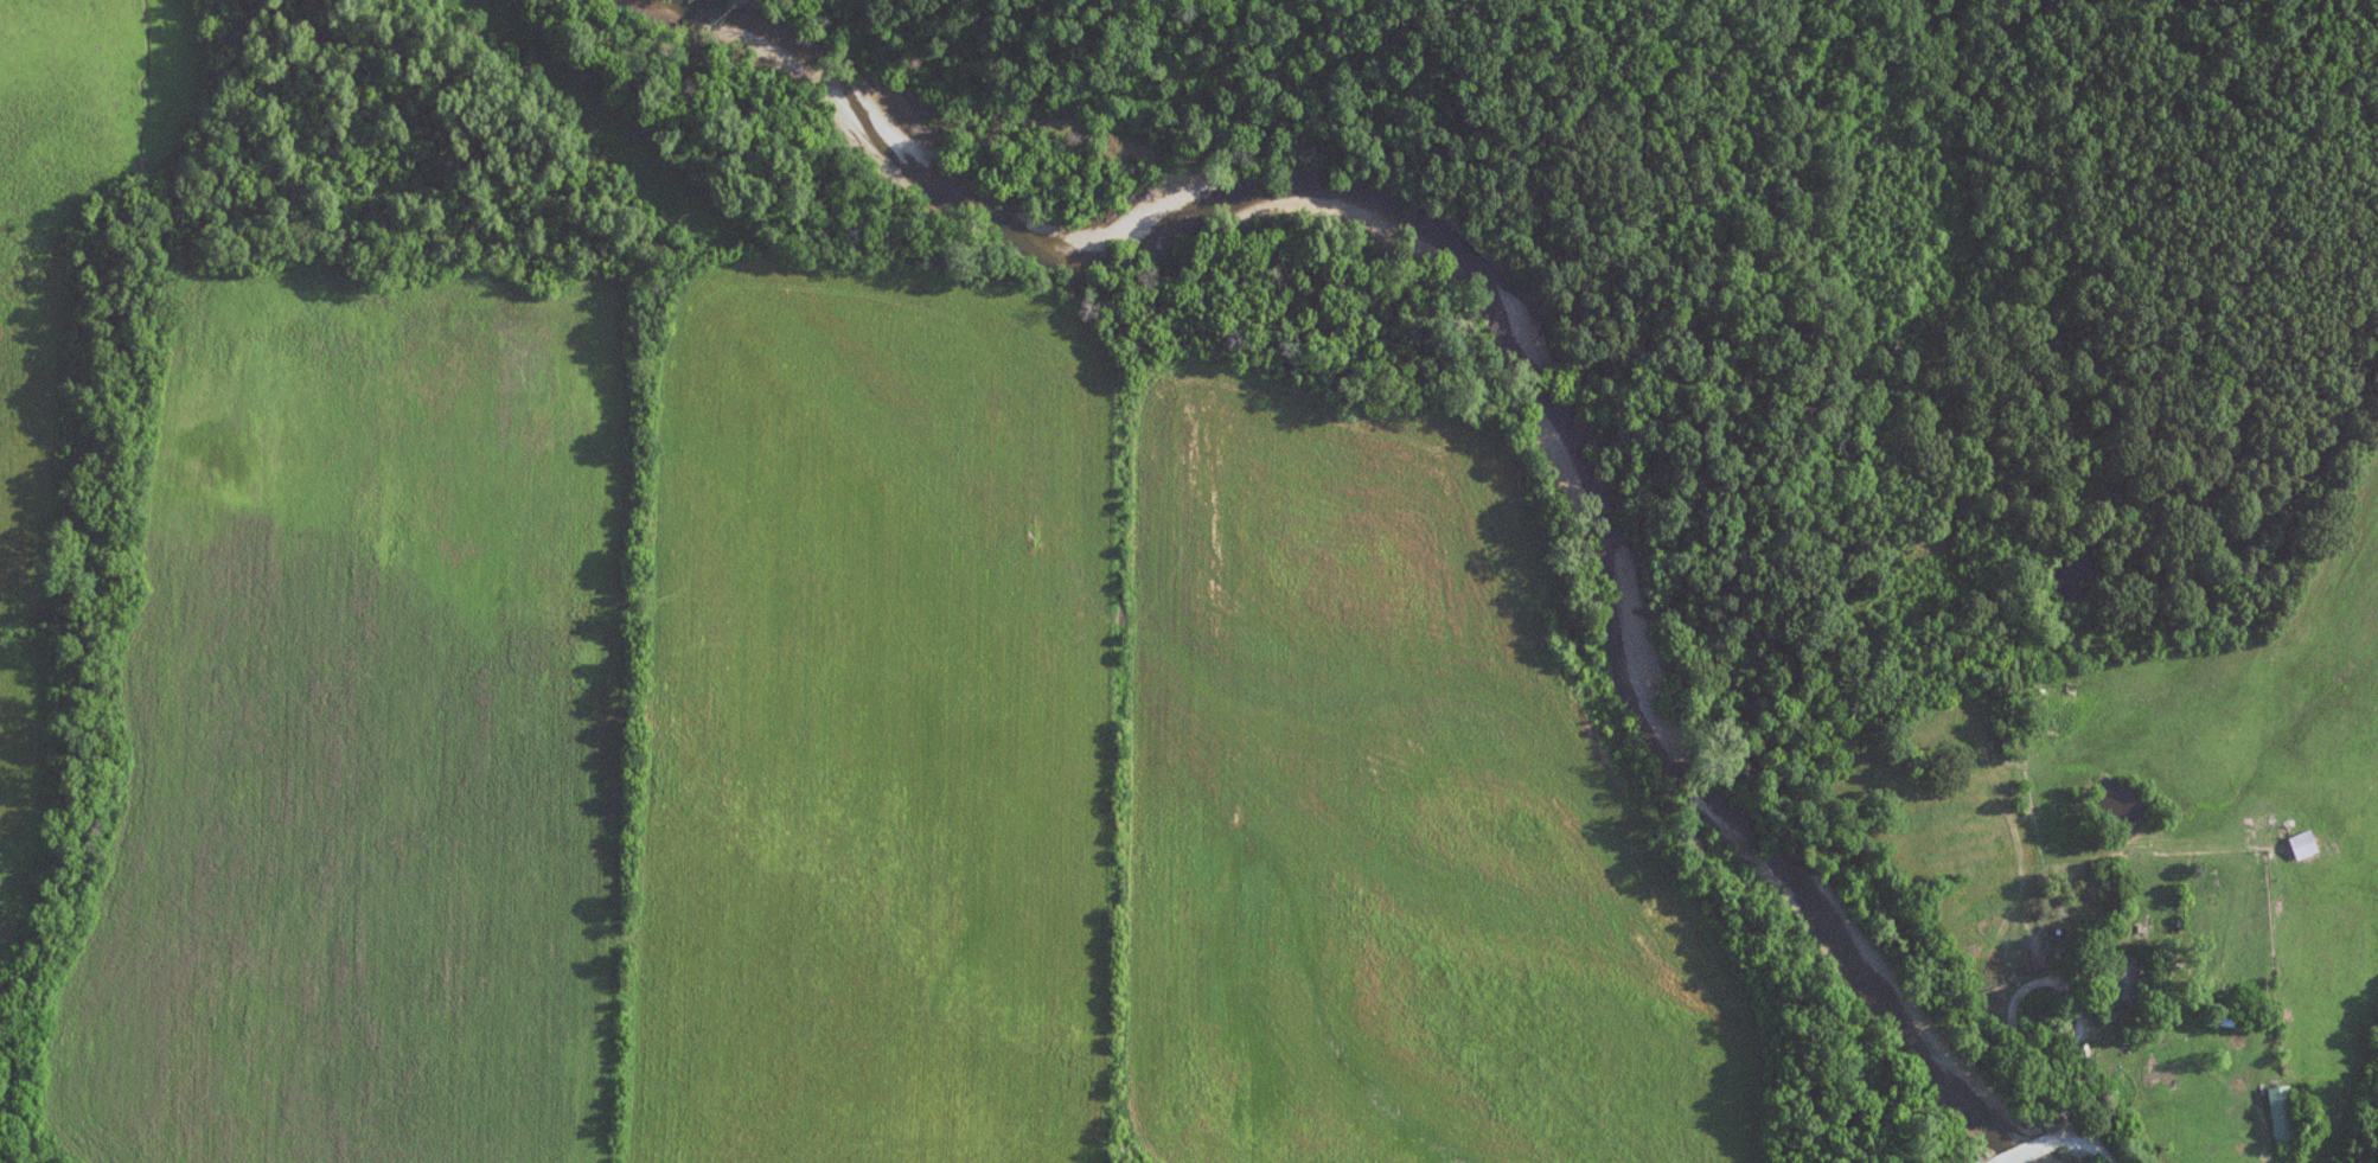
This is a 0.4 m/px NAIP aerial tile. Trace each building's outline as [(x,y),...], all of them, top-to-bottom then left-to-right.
[(2290,839),(2299,861),(2320,852),(2310,830),(2290,839)] [(2111,1001),(2140,1001),(2140,955),(2111,955),(2111,1001)] [(2238,1026),(2237,1013),(2224,1013),(2225,1026),(2238,1026)] [(2270,1089),(2277,1144),(2299,1141),(2293,1086),(2270,1089)]
